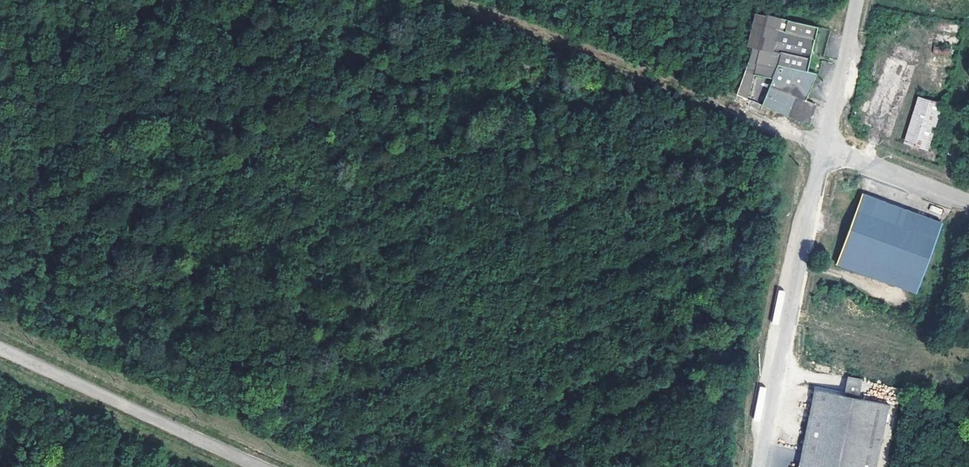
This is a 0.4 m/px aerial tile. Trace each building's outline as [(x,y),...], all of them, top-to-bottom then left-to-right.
[(807,71),(818,27),(756,12),(747,47),(751,48),(741,94),(748,99),(754,74),(773,79),(763,105),(809,124),(818,105),(807,100),(817,74),(807,71)] [(950,55),(951,45),(933,45),(933,55),(950,55)] [(941,110),(922,104),(909,146),(929,152),(941,110)] [(941,222),(862,192),(836,263),(915,293),(941,222)] [(887,403),(814,388),(798,466),(875,466),(887,403)]
